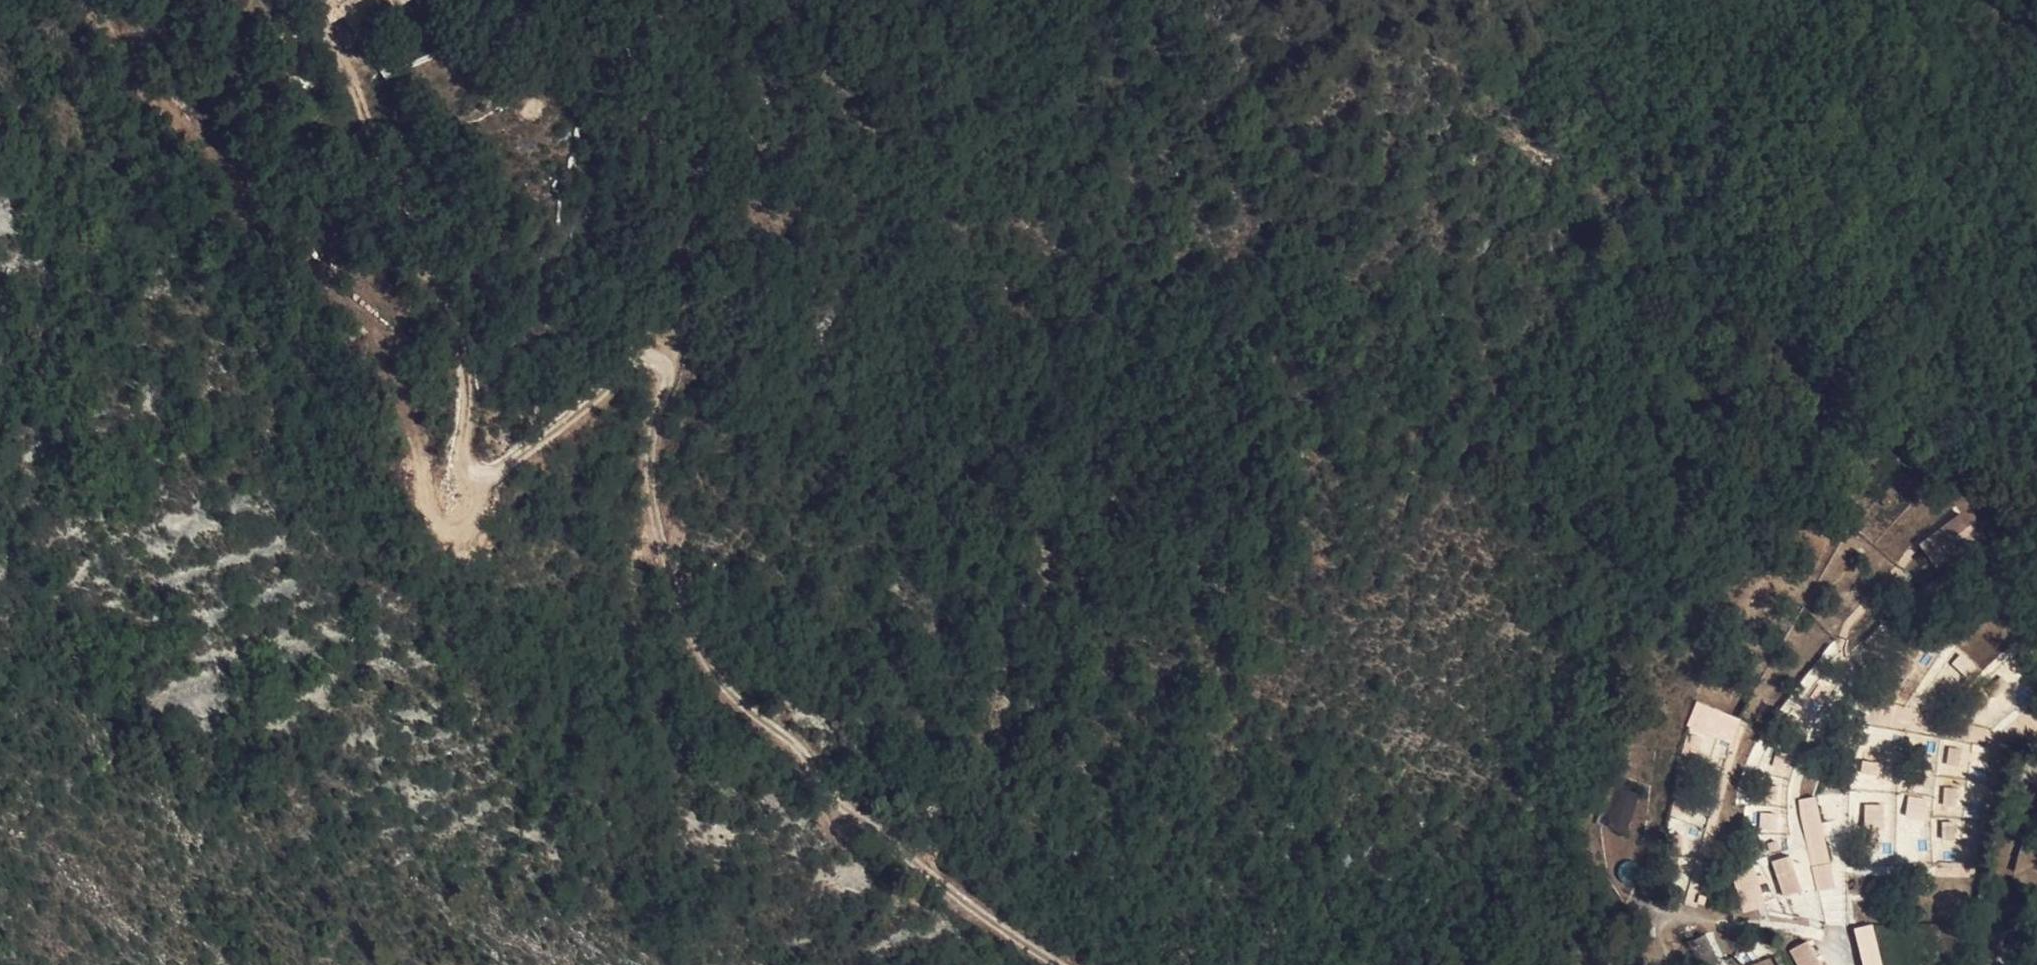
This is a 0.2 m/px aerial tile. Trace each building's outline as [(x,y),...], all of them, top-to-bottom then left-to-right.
[(1941,574),(1988,537),(1964,508),(1918,544),(1941,574)] [(1732,745),(1742,720),(1697,702),(1687,727),(1732,745)] [(1632,837),(1649,801),(1621,787),(1604,823),(1632,837)] [(1800,892),(1833,887),(1818,795),(1785,800),(1800,892)] [(1782,831),(1783,817),(1760,816),(1759,830),(1782,831)] [(1788,855),(1771,860),(1781,897),(1799,892),(1788,855)] [(1851,928),(1861,964),(1883,964),(1872,923),(1851,928)] [(1689,942),(1701,964),(1721,964),(1705,933),(1689,942)]
